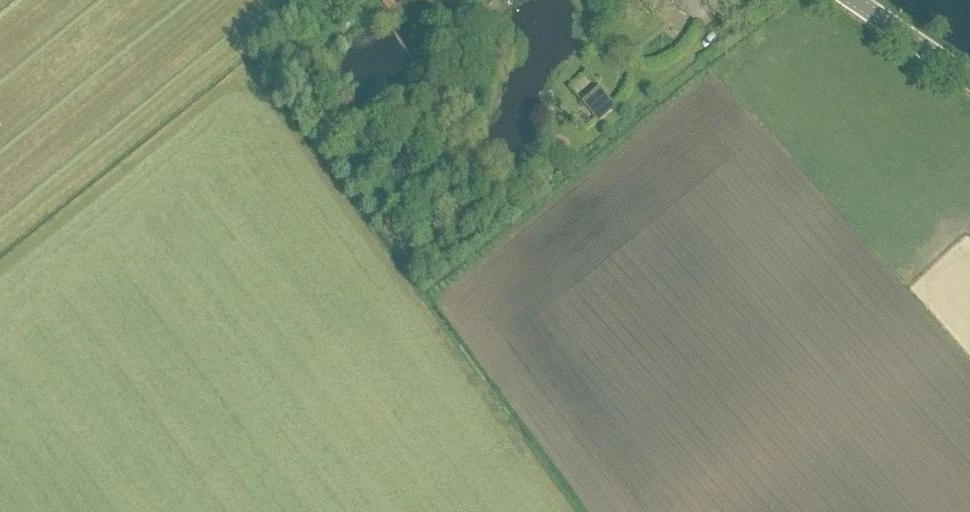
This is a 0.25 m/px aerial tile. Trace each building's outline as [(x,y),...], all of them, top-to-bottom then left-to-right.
[(654,11),(662,1),(672,8),(674,5),(703,25),(719,1),(717,0),(638,0),(654,11)] [(584,131),(614,105),(602,91),(572,116),(584,131)]
